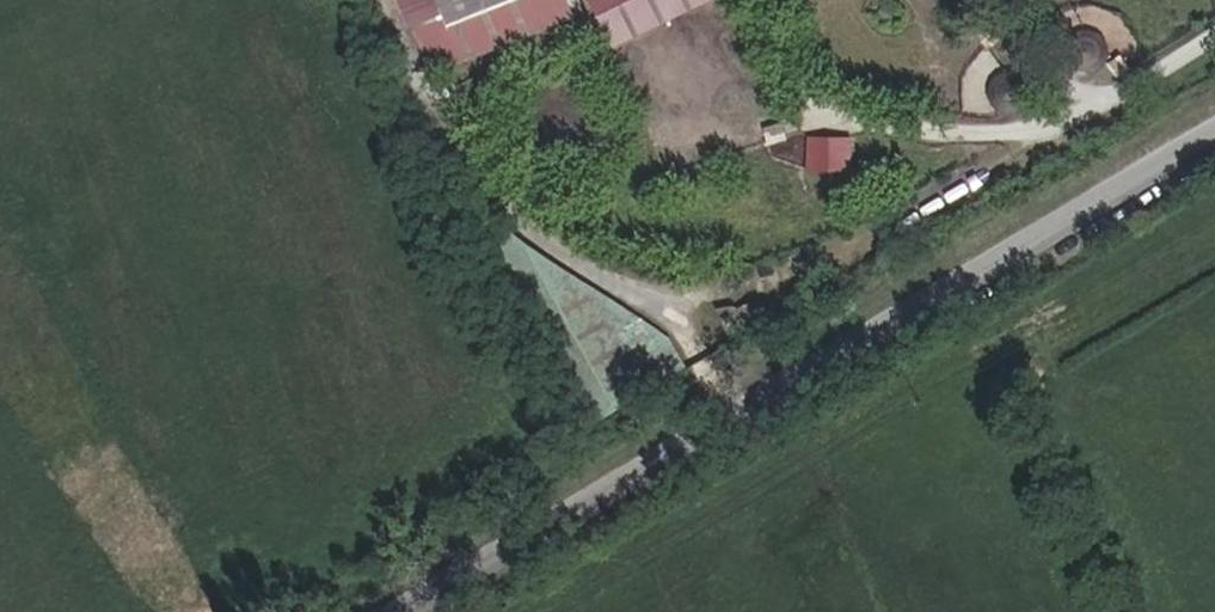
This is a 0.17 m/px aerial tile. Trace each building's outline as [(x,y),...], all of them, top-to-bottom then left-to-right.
[(440,0),(400,0),(412,29),(446,16),(440,0)] [(446,16),(450,27),(458,46),(484,35),(477,16),(501,7),(508,27),(534,16),(528,0),(440,0),(446,16)] [(618,44),(717,0),(598,0),(618,44)] [(463,58),(458,46),(450,27),(446,16),(412,29),(428,72),(463,58)] [(1103,60),(1103,58),(1104,56),(1105,54),(1105,52),(1104,51),(1104,49),(1103,47),(1103,44),(1102,43),(1101,42),(1100,40),(1099,40),(1098,39),(1096,37),(1094,36),(1092,36),(1090,35),(1089,35),(1087,35),(1085,36),(1082,36),(1081,36),(1079,37),(1077,38),(1075,39),(1074,40),(1073,42),(1072,44),(1071,46),(1071,47),(1070,48),(1070,50),(1070,51),(1070,52),(1070,53),(1070,54),(1070,56),(1070,57),(1071,58),(1071,60),(1072,61),(1073,62),(1074,64),(1075,65),(1077,67),(1080,68),(1082,69),(1083,70),(1085,70),(1087,70),(1089,70),(1091,70),(1093,69),(1094,68),(1096,67),(1099,66),(1100,66),(1101,64),(1102,63),(1103,62),(1103,60)] [(1026,97),(1027,94),(1026,91),(1025,87),(1025,85),(1023,83),(1022,82),(1020,80),(1019,79),(1016,78),(1014,77),(1013,76),(1010,77),(1007,77),(1005,77),(1004,78),(1002,78),(1000,79),(999,81),(996,82),(996,83),(994,85),(993,87),(993,89),(993,91),(993,93),(992,95),(992,97),(993,100),(995,103),(996,104),(998,106),(1001,109),(1003,110),(1005,110),(1006,111),(1010,111),(1012,111),(1014,110),(1016,110),(1018,109),(1020,108),(1022,107),(1023,105),(1024,103),(1026,101),(1026,99),(1026,97)] [(811,133),(811,169),(858,170),(858,134),(811,133)] [(505,232),(497,219),(485,227),(493,240),(505,232)] [(761,320),(756,305),(741,310),(747,326),(761,320)] [(653,372),(683,369),(677,325),(648,329),(653,372)]
